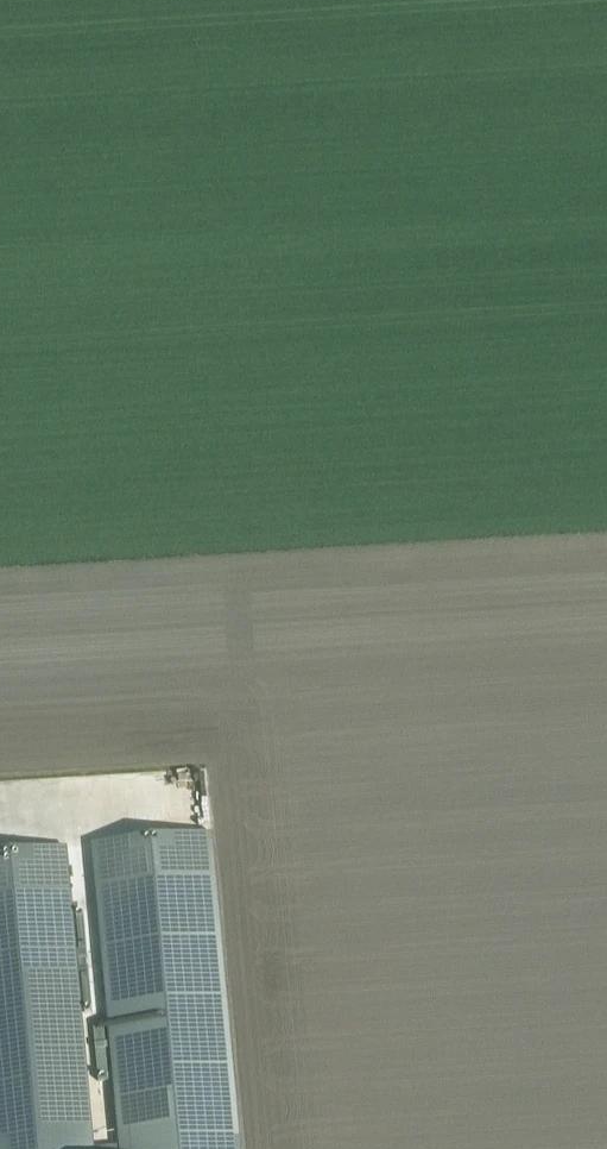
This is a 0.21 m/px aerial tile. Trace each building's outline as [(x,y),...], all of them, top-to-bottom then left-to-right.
[(95,1148),(242,1148),(212,834),(93,845),(121,1145),(95,1148)] [(95,1148),(68,847),(0,853),(0,1148),(95,1148)]
